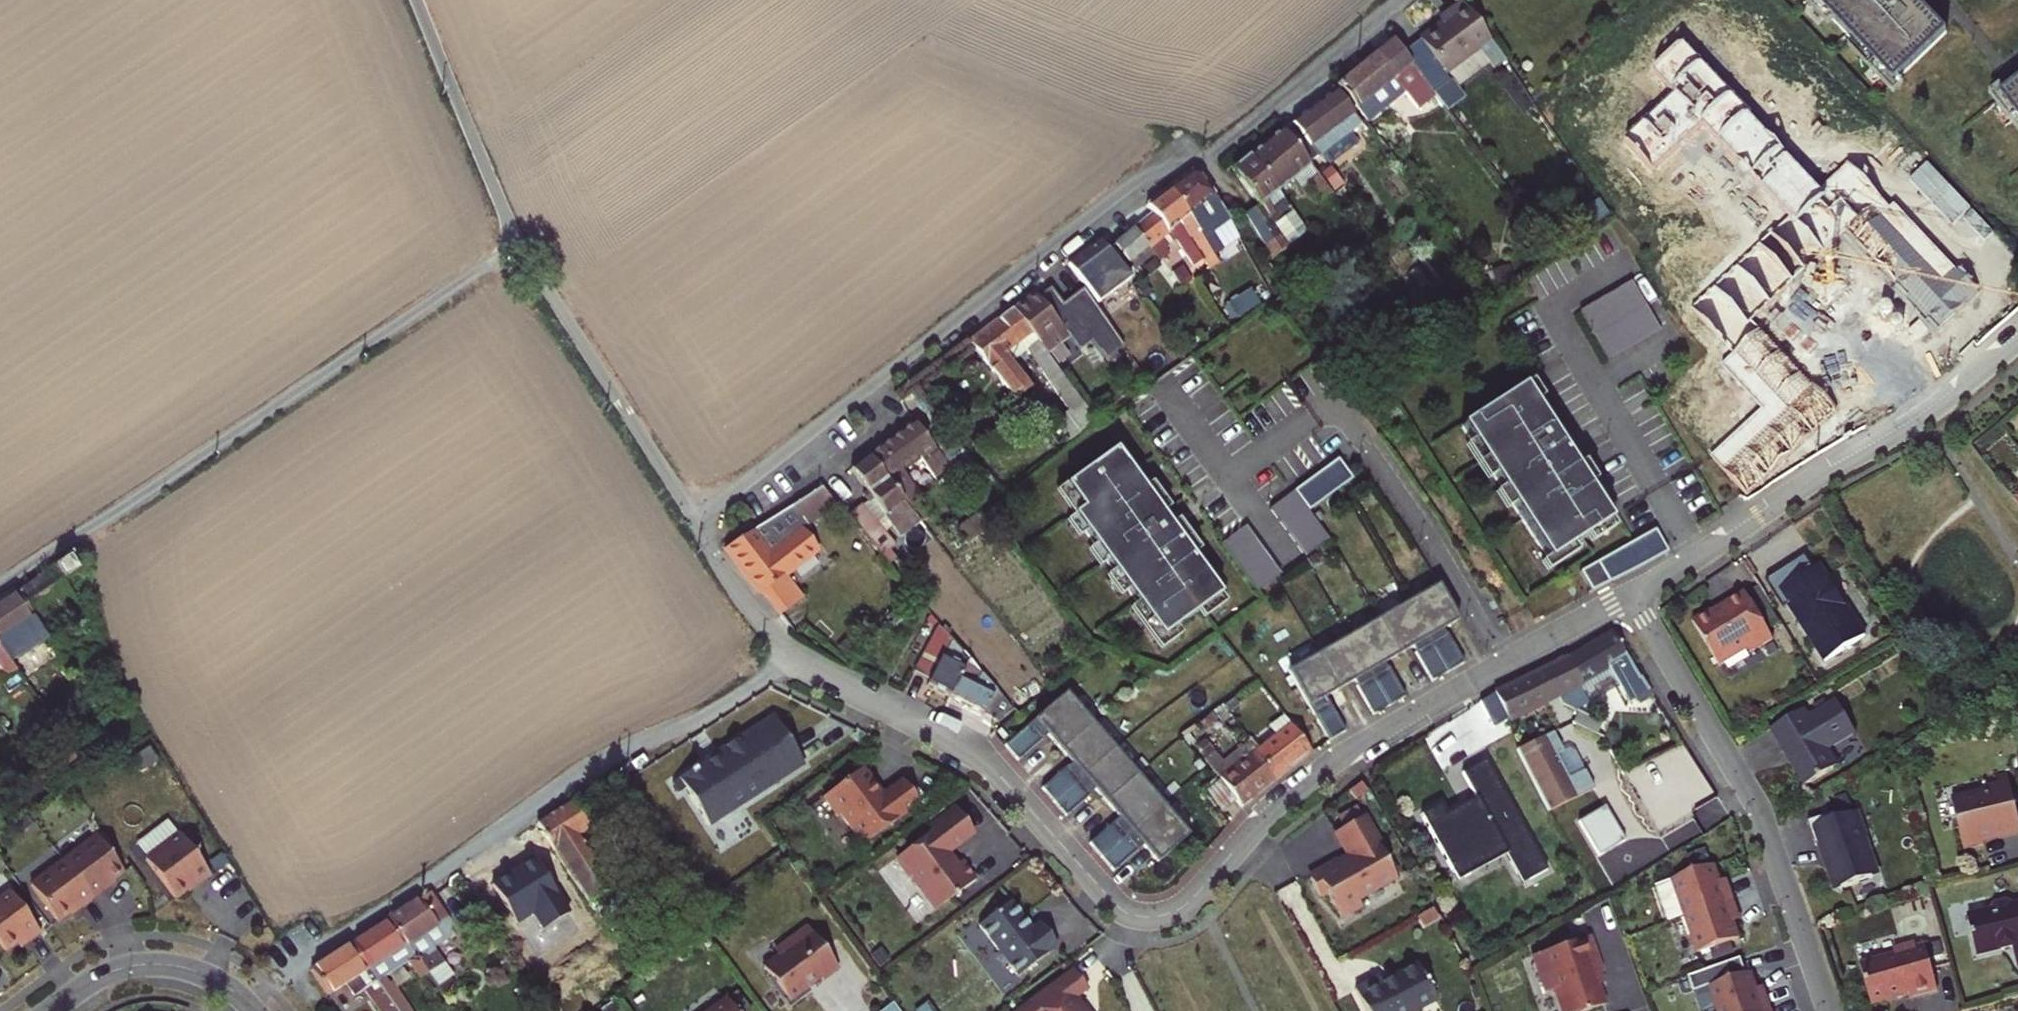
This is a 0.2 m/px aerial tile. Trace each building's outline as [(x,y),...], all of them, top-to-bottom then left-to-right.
[(1451,16),(1443,22),(1403,51),(1432,89),(1433,91),(1450,79),(1454,85),(1500,52),(1462,0),(1448,11),(1451,16)] [(1892,86),(1945,34),(1912,0),(1808,0),(1892,86)] [(1451,16),(1448,11),(1440,17),(1443,22),(1451,16)] [(1394,38),(1338,82),(1365,118),(1408,86),(1425,108),(1439,98),(1433,91),(1432,89),(1403,51),(1394,38)] [(1999,96),(2017,120),(2017,81),(1999,96)] [(1285,129),(1301,151),(1310,145),(1317,154),(1346,132),(1353,141),(1367,130),(1337,91),(1285,129)] [(1250,157),(1277,190),(1291,180),(1299,190),(1308,183),(1322,199),(1331,192),(1283,130),(1250,157)] [(1244,215),(1271,260),(1308,231),(1277,190),(1250,157),(1234,170),(1258,206),(1244,215)] [(1191,172),(1170,187),(1190,213),(1204,237),(1230,220),(1200,174),(1191,172)] [(1147,205),(1153,212),(1177,239),(1194,264),(1203,259),(1209,269),(1219,263),(1204,237),(1190,213),(1170,187),(1147,205)] [(1134,228),(1154,255),(1156,257),(1177,239),(1153,212),(1134,228)] [(1134,228),(1107,250),(1125,275),(1133,287),(1146,277),(1139,267),(1154,255),(1134,228)] [(1083,284),(1094,301),(1125,275),(1107,250),(1100,240),(1070,265),(1083,284)] [(1578,310),(1607,361),(1659,331),(1631,280),(1578,310)] [(1035,291),(1013,308),(1047,352),(1071,335),(1082,350),(1094,341),(1108,360),(1126,347),(1094,301),(1083,284),(1061,301),(1051,287),(1039,296),(1035,291)] [(1013,308),(970,341),(1014,399),(1046,374),(1070,407),(1055,417),(1071,440),(1097,420),(1013,308)] [(1526,387),(1463,428),(1550,563),(1613,523),(1526,387)] [(868,455),(911,509),(923,499),(904,472),(921,459),(936,478),(950,467),(914,422),(868,455)] [(945,428),(933,438),(950,459),(962,450),(945,428)] [(1223,594),(1117,448),(1066,485),(1082,508),(1073,515),(1162,638),(1223,594)] [(875,501),(894,526),(902,536),(921,522),(911,509),(868,455),(850,468),(870,493),(865,498),(867,502),(869,505),(875,501)] [(1269,507),(1307,555),(1329,538),(1308,510),(1352,478),(1338,458),(1269,507)] [(792,505),(802,517),(808,525),(836,504),(821,487),(792,505)] [(867,502),(863,505),(886,532),(894,526),(875,501),(869,505),(867,502)] [(792,505),(764,523),(775,538),(802,517),(792,505)] [(863,505),(848,515),(890,564),(897,558),(891,549),(896,544),(886,532),(863,505)] [(930,532),(921,522),(902,536),(910,547),(930,532)] [(1220,542),(1258,590),(1282,572),(1244,524),(1220,542)] [(753,530),(726,547),(761,591),(763,589),(782,611),(801,597),(784,576),(817,548),(802,529),(772,554),(753,530)] [(1632,542),(1579,569),(1591,592),(1667,551),(1654,529),(1632,542)] [(1789,603),(1824,661),(1865,636),(1828,576),(1822,579),(1815,567),(1807,554),(1767,578),(1784,606),(1789,603)] [(69,557),(56,566),(64,578),(76,570),(69,557)] [(1822,579),(1828,576),(1821,564),(1815,567),(1822,579)] [(54,567),(18,591),(35,615),(51,640),(70,627),(64,618),(71,613),(61,599),(71,592),(54,567)] [(1443,629),(1459,620),(1439,584),(1408,602),(1448,672),(1464,663),(1443,629)] [(0,603),(0,639),(35,615),(18,591),(0,603)] [(1720,667),(1773,640),(1746,595),(1723,608),(1726,612),(1715,619),(1710,611),(1692,622),(1720,667)] [(1408,602),(1379,619),(1399,654),(1414,646),(1432,681),(1448,672),(1408,602)] [(1385,663),(1399,654),(1379,619),(1349,636),(1386,699),(1390,706),(1406,696),(1385,663)] [(950,696),(969,659),(950,638),(938,628),(915,672),(931,680),(929,686),(950,696)] [(1508,720),(1574,688),(1611,667),(1615,673),(1623,688),(1627,687),(1633,698),(1648,689),(1614,631),(1496,693),(1508,720)] [(1386,699),(1349,636),(1320,653),(1341,688),(1354,680),(1374,715),(1390,706),(1386,699)] [(43,663),(60,652),(51,640),(35,651),(43,663)] [(9,676),(19,669),(0,641),(0,663),(9,676)] [(1341,688),(1320,653),(1289,671),(1329,741),(1346,731),(1326,696),(1341,688)] [(1006,701),(969,659),(950,696),(989,715),(999,722),(1014,710),(1006,701)] [(1611,667),(1574,688),(1577,695),(1615,673),(1611,667)] [(1014,710),(1044,687),(1037,677),(1006,701),(1014,710)] [(1066,691),(1003,745),(1017,760),(1047,734),(1062,750),(1093,723),(1066,691)] [(1792,763),(1805,785),(1837,767),(1827,750),(1855,734),(1836,702),(1808,718),(1804,710),(1771,729),(1785,753),(1789,751),(1795,761),(1792,763)] [(1248,742),(1277,778),(1312,751),(1284,715),(1248,742)] [(803,764),(773,717),(737,741),(715,755),(718,758),(705,766),(703,763),(677,780),(683,790),(708,826),(803,764)] [(1073,764),(1043,788),(1054,801),(1115,749),(1093,723),(1062,750),(1073,764)] [(104,725),(91,733),(98,745),(111,737),(104,725)] [(1518,749),(1548,809),(1592,789),(1583,771),(1568,778),(1557,756),(1564,753),(1555,734),(1534,741),(1518,749)] [(1204,759),(1221,778),(1242,805),(1277,778),(1248,742),(1225,760),(1215,749),(1204,759)] [(1115,749),(1054,801),(1067,816),(1091,794),(1097,791),(1106,801),(1137,774),(1115,749)] [(715,755),(703,763),(705,766),(718,758),(715,755)] [(1439,806),(1420,817),(1457,881),(1476,870),(1469,859),(1500,842),(1523,882),(1545,869),(1484,761),(1461,774),(1478,803),(1463,811),(1461,807),(1445,816),(1439,806)] [(883,795),(863,768),(823,798),(863,845),(920,803),(903,780),(883,795)] [(1101,854),(1103,856),(1133,830),(1163,804),(1137,774),(1106,801),(1120,817),(1090,843),(1101,854)] [(683,790),(677,780),(670,784),(677,794),(683,790)] [(1235,801),(1219,780),(1206,790),(1222,811),(1235,801)] [(1964,850),(1984,845),(1983,841),(1982,836),(1995,833),(1996,838),(2017,833),(2017,816),(2010,780),(1983,787),(1985,793),(1952,800),(1964,850)] [(572,875),(590,902),(615,886),(579,834),(602,821),(588,796),(578,802),(577,799),(538,823),(572,875)] [(1335,833),(1365,816),(1357,802),(1327,819),(1335,833)] [(1103,856),(1116,870),(1146,844),(1161,860),(1191,834),(1163,804),(1133,830),(1103,856)] [(974,833),(956,809),(929,829),(931,832),(897,858),(898,866),(935,910),(975,880),(961,861),(956,865),(947,853),(974,833)] [(1833,812),(1807,822),(1815,846),(1820,844),(1835,886),(1841,889),(1872,877),(1875,871),(1865,841),(1867,836),(1858,811),(1836,819),(1833,812)] [(1327,893),(1341,918),(1361,907),(1357,901),(1396,879),(1397,874),(1375,843),(1379,841),(1365,816),(1335,833),(1348,857),(1309,879),(1320,897),(1327,893)] [(500,847),(513,868),(534,900),(572,875),(538,823),(500,847)] [(145,860),(175,899),(185,890),(193,885),(196,888),(211,877),(179,834),(145,860)] [(64,861),(93,901),(107,890),(105,887),(113,881),(124,873),(97,837),(64,861)] [(500,847),(484,857),(498,878),(513,868),(500,847)] [(79,911),(93,901),(64,861),(30,886),(58,922),(69,914),(77,908),(79,911)] [(1685,917),(1733,900),(1729,886),(1722,888),(1720,882),(1714,866),(1672,880),(1685,917)] [(1722,888),(1729,886),(1727,880),(1720,882),(1722,888)] [(113,881),(105,887),(107,890),(115,884),(113,881)] [(193,885),(185,890),(188,894),(196,888),(193,885)] [(6,952),(16,944),(22,940),(26,945),(42,934),(10,892),(0,900),(0,944),(6,952)] [(439,987),(450,979),(456,974),(428,929),(437,924),(421,898),(390,918),(428,973),(439,987)] [(1738,915),(1733,900),(1685,917),(1697,954),(1739,940),(1734,923),(1732,917),(1738,915)] [(1008,962),(1018,976),(1058,946),(1041,923),(1033,929),(1012,901),(980,925),(1000,952),(999,957),(1008,962)] [(1977,955),(2001,949),(2015,947),(2017,959),(2017,902),(1995,905),(1992,910),(1967,916),(1977,955)] [(71,917),(79,911),(77,908),(69,914),(71,917)] [(1740,921),(1738,915),(1732,917),(1734,923),(1740,921)] [(386,973),(406,960),(420,978),(428,973),(390,918),(353,942),(398,1010),(412,1010),(386,973)] [(824,981),(839,969),(809,928),(799,936),(797,934),(775,951),(778,955),(763,966),(778,986),(777,993),(790,1009),(813,992),(808,986),(813,983),(816,984),(822,979),(824,981)] [(1589,936),(1533,956),(1546,993),(1554,990),(1562,1010),(1587,1010),(1604,1005),(1594,975),(1602,972),(1589,936)] [(20,950),(26,945),(22,940),(16,944),(20,950)] [(1909,999),(1937,991),(1925,946),(1898,948),(1895,955),(1866,963),(1862,970),(1872,1006),(1887,1001),(1890,994),(1899,999),(1909,999)] [(1366,1010),(1415,1010),(1436,1000),(1417,964),(1382,983),(1378,977),(1355,990),(1366,1010)] [(1018,1010),(1085,1010),(1075,998),(1088,989),(1073,970),(1018,1010)] [(1751,973),(1709,988),(1717,1010),(1758,1010),(1770,1007),(1765,993),(1759,995),(1757,990),(1751,973)] [(450,979),(439,987),(443,993),(454,985),(450,979)] [(1765,993),(1764,987),(1757,990),(1759,995),(1765,993)] [(727,998),(709,1010),(736,1010),(727,998)]
